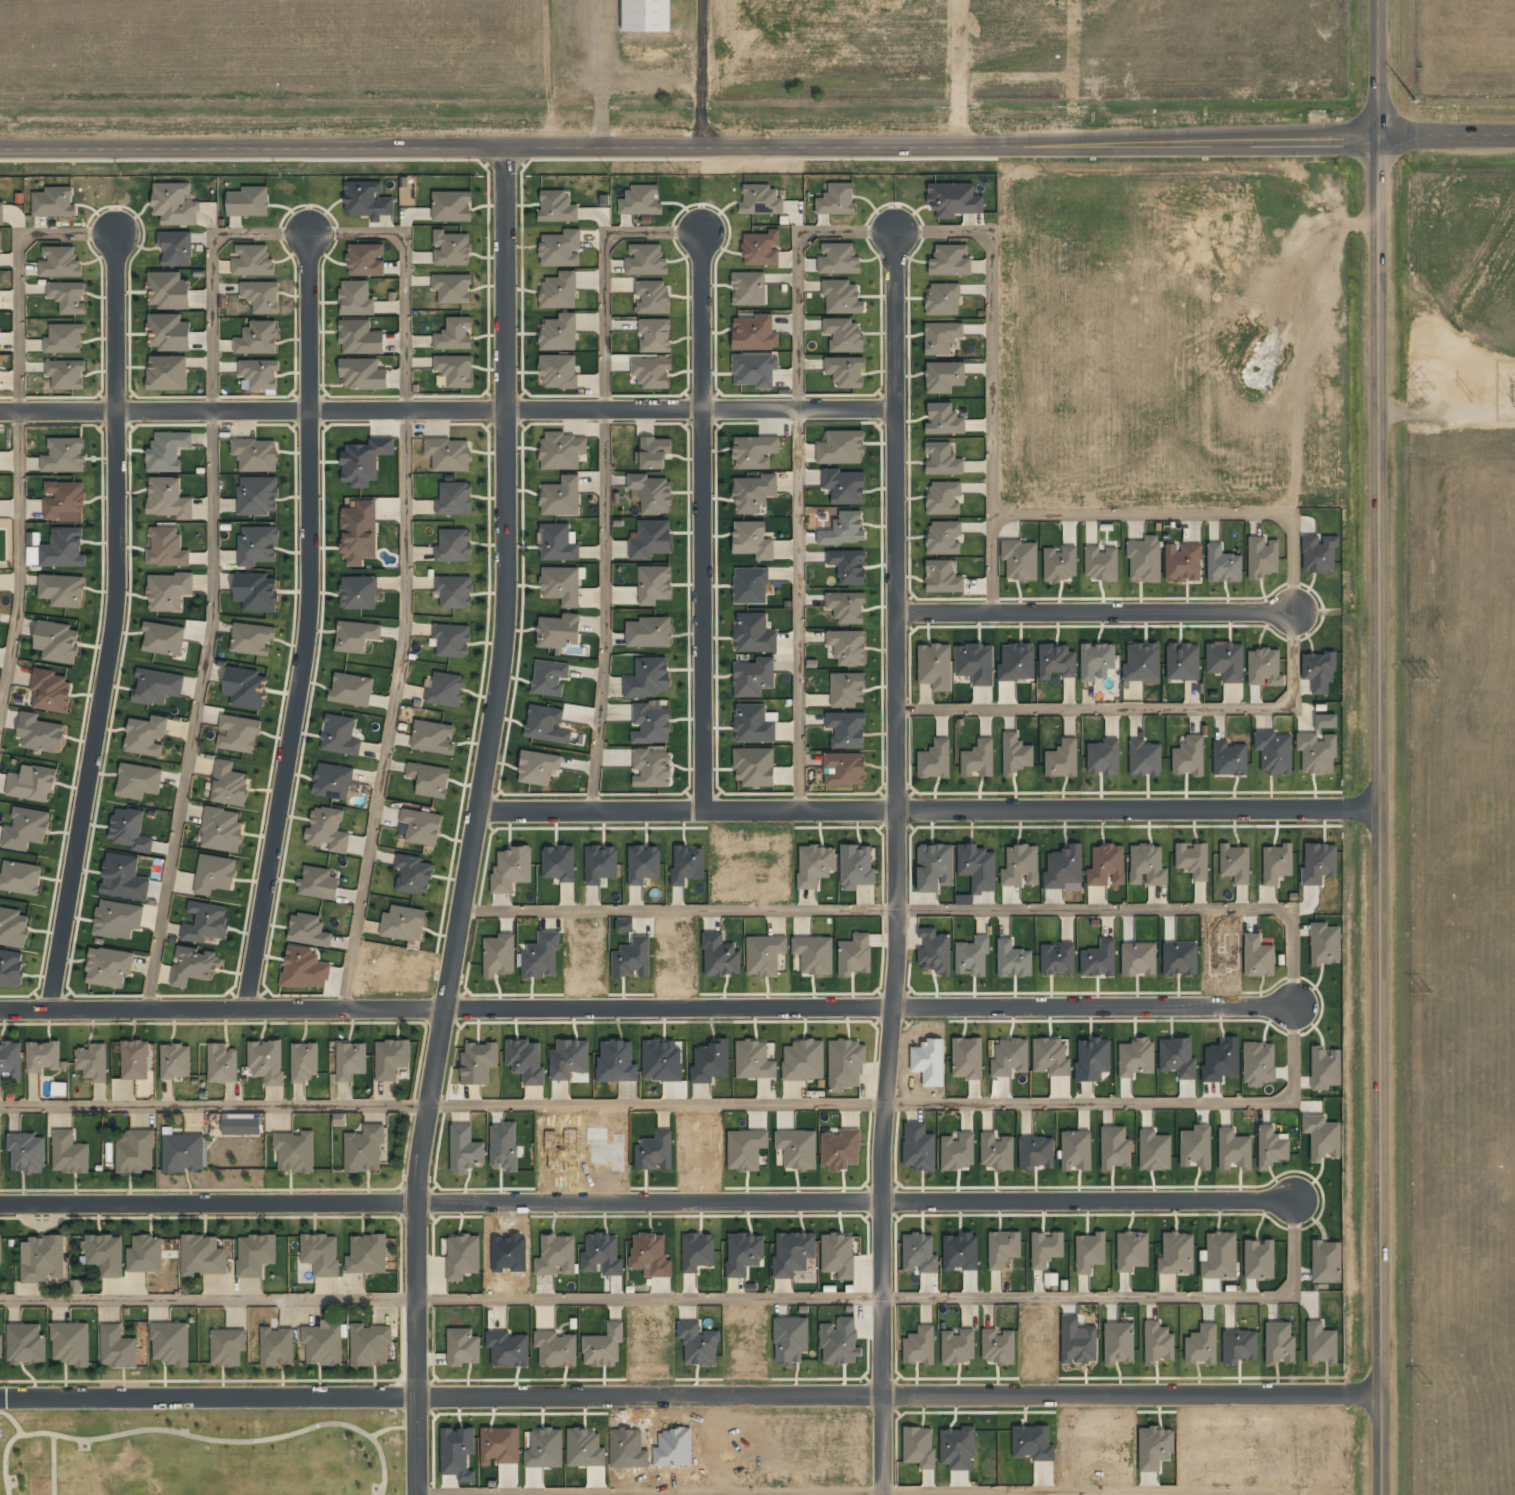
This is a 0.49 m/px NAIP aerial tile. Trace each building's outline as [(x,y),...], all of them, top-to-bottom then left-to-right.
[(669,32),(669,0),(622,0),(622,32),(669,32)] [(382,181),(345,182),(346,217),(370,216),(370,222),(381,222),(381,216),(394,215),(393,196),(382,196),(382,181)] [(198,226),(199,201),(192,201),(192,183),(153,183),(153,216),(161,216),(161,226),(198,226)] [(854,214),(854,183),(826,183),(826,198),(815,198),(816,214),(854,214)] [(984,214),(984,196),(974,196),(974,183),(928,184),(929,210),(936,210),(936,219),(955,219),(955,214),(984,214)] [(662,214),(662,204),(658,204),(658,185),(625,186),(625,199),(618,199),(619,215),(662,214)] [(783,214),(783,199),(777,199),(777,185),(744,185),(743,204),(740,204),(740,214),(783,214)] [(32,216),(77,217),(77,206),(72,206),(72,187),(45,186),(45,192),(33,192),(32,216)] [(268,186),(243,187),(243,192),(227,192),(227,216),(269,216),(268,186)] [(540,221),(578,222),(578,205),(570,205),(570,197),(565,197),(565,190),(540,190),(540,221)] [(471,191),(432,192),(432,221),(471,221),(471,191)] [(1077,234),(1086,234),(1086,224),(1077,224),(1077,234)] [(434,266),(470,265),(470,234),(444,234),(444,229),(433,229),(433,248),(434,248),(434,266)] [(580,229),(562,229),(563,234),(540,235),(540,267),(580,266),(580,229)] [(779,247),(779,229),(769,229),(769,234),(743,234),(743,266),(778,265),(778,247),(779,247)] [(192,232),(161,231),(161,266),(191,266),(192,232)] [(860,273),(860,257),(854,257),(854,243),(821,243),(821,255),(817,255),(818,274),(860,273)] [(348,276),(384,275),(383,244),(347,245),(348,276)] [(661,244),(628,244),(629,256),(625,257),(625,275),(668,274),(667,258),(662,258),(661,244)] [(971,275),(971,257),(968,257),(968,244),(935,245),(936,259),(929,259),(929,275),(971,275)] [(274,275),(274,259),(268,259),(268,245),(235,245),(235,257),(231,257),(232,276),(274,275)] [(82,277),(81,261),(76,261),(75,246),(43,247),(43,259),(39,259),(39,277),(82,277)] [(576,308),(576,271),(559,271),(558,277),(541,277),(541,308),(576,308)] [(190,309),(190,280),(181,279),(181,272),(148,272),(148,305),(158,305),(158,309),(190,309)] [(765,272),(733,272),(733,306),(765,306),(765,272)] [(470,275),(432,274),(431,291),(438,291),(438,303),(470,304),(470,275)] [(864,313),(864,300),(858,300),(857,280),(822,281),(822,296),(826,296),(826,314),(864,313)] [(374,315),(374,299),(369,299),(369,281),(340,281),(340,315),(374,315)] [(668,313),(668,281),(635,281),(635,299),(637,299),(637,314),(668,313)] [(279,314),(278,282),(240,282),(240,298),(252,298),(253,314),(279,314)] [(83,283),(47,283),(47,298),(58,298),(58,315),(85,315),(85,304),(83,304),(83,283)] [(959,284),(926,285),(926,315),(959,315),(959,284)] [(576,350),(576,313),(559,313),(559,321),(540,321),(540,350),(576,350)] [(181,314),(148,314),(148,347),(158,347),(158,351),(190,351),(190,322),(181,322),(181,314)] [(733,350),(778,349),(778,333),(773,333),(773,314),(756,315),(756,318),(732,318),(733,350)] [(472,349),(472,336),(466,336),(466,328),(471,328),(471,317),(446,317),(446,332),(433,332),(434,349),(472,349)] [(671,352),(670,318),(638,319),(639,333),(641,333),(642,353),(671,352)] [(823,319),(823,334),(830,334),(830,352),(864,353),(864,333),(858,333),(858,320),(823,319)] [(234,338),(234,353),(277,354),(278,321),(251,320),(251,328),(243,327),(243,338),(234,338)] [(384,354),(384,331),(370,331),(370,320),(339,320),(339,345),(343,345),(343,353),(384,354)] [(925,323),(925,356),(952,356),(952,338),(963,338),(963,323),(925,323)] [(49,324),(49,337),(43,337),(43,353),(82,352),(81,333),(85,333),(85,324),(49,324)] [(576,355),(542,354),(541,388),(576,389),(576,355)] [(733,385),(756,385),(756,389),(773,389),(773,371),(778,370),(778,354),(732,355),(733,385)] [(186,389),(186,356),(147,356),(147,389),(186,389)] [(824,357),(825,374),(835,374),(835,389),(862,388),(862,367),(864,367),(864,356),(824,357)] [(378,358),(339,359),(340,378),(345,378),(345,390),(388,389),(387,369),(378,369),(378,358)] [(669,387),(669,369),(671,369),(671,359),(631,359),(631,376),(638,375),(638,388),(669,387)] [(279,360),(239,360),(239,376),(248,376),(248,390),(276,390),(276,369),(279,369),(279,360)] [(52,389),(84,389),(84,361),(52,361),(52,389)] [(926,394),(953,393),(952,386),(965,386),(965,361),(925,363),(926,394)] [(450,376),(450,386),(469,386),(469,376),(450,376)] [(925,434),(965,434),(965,417),(954,417),(954,402),(928,402),(929,424),(925,424),(925,434)] [(817,464),(861,463),(861,455),(864,455),(863,430),(826,431),(827,442),(816,442),(817,464)] [(179,472),(180,448),(192,448),(193,433),(153,432),(153,449),(147,448),(147,472),(179,472)] [(587,434),(545,434),(545,439),(540,439),(540,469),(579,469),(579,454),(587,454),(587,434)] [(779,437),(733,437),(733,460),(736,460),(736,469),(770,469),(770,455),(779,455),(779,437)] [(41,472),(84,472),(85,438),(49,438),(48,456),(41,455),(41,472)] [(433,472),(470,471),(469,438),(424,440),(425,456),(432,455),(433,472)] [(641,469),(664,469),(664,453),(671,453),(671,438),(638,438),(638,462),(641,462),(641,469)] [(239,472),(277,471),(276,439),(231,440),(231,456),(239,456),(239,472)] [(394,455),(394,439),(369,439),(369,445),(342,444),(342,482),(350,482),(350,488),(369,488),(369,481),(377,481),(377,455),(394,455)] [(926,475),(964,474),(964,457),(951,457),(950,442),(926,442),(926,475)] [(832,504),(864,505),(865,471),(823,470),(822,489),(832,489),(832,504)] [(627,474),(627,489),(641,489),(641,514),(670,514),(670,478),(649,478),(649,474),(627,474)] [(777,474),(761,474),(761,478),(734,478),(735,514),(759,514),(759,506),(767,505),(766,496),(778,496),(777,474)] [(579,514),(578,475),(561,475),(562,484),(541,484),(542,515),(579,514)] [(193,520),(193,498),(180,498),(180,477),(148,477),(148,515),(178,515),(178,520),(193,520)] [(239,513),(275,513),(276,477),(269,477),(269,491),(239,491),(239,513)] [(960,514),(960,500),(962,499),(961,481),(927,482),(928,515),(960,514)] [(84,482),(45,482),(45,494),(55,494),(55,499),(44,499),(43,517),(84,517),(84,482)] [(435,515),(471,515),(471,482),(440,482),(440,499),(435,499),(435,515)] [(376,558),(377,500),(356,500),(356,508),(341,508),(340,559),(347,559),(347,566),(363,567),(363,558),(376,558)] [(862,511),(839,511),(839,519),(833,519),(833,531),(817,530),(817,543),(866,544),(866,531),(861,531),(862,511)] [(629,560),(652,560),(652,553),(671,553),(671,520),(638,521),(638,533),(629,533),(629,560)] [(773,561),(773,539),(765,539),(765,521),(733,522),(733,554),(756,554),(756,561),(773,561)] [(961,521),(927,522),(928,555),(960,554),(960,539),(962,539),(961,521)] [(569,523),(539,524),(540,561),(579,560),(579,543),(569,544),(569,523)] [(256,566),(256,560),(277,560),(277,526),(238,525),(237,565),(256,566)] [(82,528),(51,527),(51,545),(40,545),(40,567),(86,568),(86,555),(82,555),(82,528)] [(177,527),(151,527),(151,551),(146,551),(146,566),(190,565),(190,550),(181,550),(181,535),(177,535),(177,527)] [(435,561),(472,562),(472,545),(470,545),(470,529),(440,529),(439,545),(435,545),(435,561)] [(1128,581),(1160,581),(1160,536),(1144,535),(1144,541),(1128,541),(1128,581)] [(1248,579),(1265,579),(1265,573),(1279,573),(1278,540),(1266,540),(1266,536),(1248,537),(1248,579)] [(1335,572),(1334,547),(1339,547),(1338,536),(1323,536),(1323,544),(1318,544),(1318,536),(1302,536),(1302,573),(1335,572)] [(1037,541),(1001,541),(1001,560),(1006,560),(1006,581),(1037,581),(1037,541)] [(1242,581),(1241,554),(1222,555),(1222,543),(1207,543),(1208,581),(1242,581)] [(1201,544),(1181,544),(1181,552),(1176,552),(1176,544),(1166,544),(1165,581),(1201,581),(1201,544)] [(1043,550),(1044,581),(1077,581),(1076,546),(1062,546),(1062,550),(1043,550)] [(1118,580),(1117,547),(1102,548),(1102,546),(1084,547),(1085,581),(1118,580)] [(838,585),(865,585),(864,550),(826,551),(827,566),(838,565),(838,585)] [(964,574),(951,575),(951,560),(926,560),(927,593),(964,592),(964,574)] [(638,606),(656,605),(656,600),(671,600),(670,565),(638,566),(638,606)] [(579,608),(579,568),(541,567),(541,599),(561,599),(561,608),(579,608)] [(733,604),(767,604),(767,568),(733,568),(733,604)] [(234,602),(243,602),(243,612),(276,613),(277,578),(268,578),(268,573),(235,572),(234,602)] [(149,574),(148,612),(182,612),(183,595),(193,596),(194,575),(149,574)] [(39,598),(52,599),(51,607),(83,608),(84,576),(39,575),(39,598)] [(471,609),(472,577),(436,576),(435,591),(441,591),(440,608),(471,609)] [(340,579),(341,608),(374,608),(374,578),(340,579)] [(863,592),(825,593),(825,609),(836,609),(836,625),(864,624),(863,592)] [(777,652),(777,631),(767,631),(767,613),(735,612),(734,652),(777,652)] [(562,649),(562,644),(579,645),(580,614),(562,613),(561,618),(538,617),(537,648),(562,649)] [(671,617),(639,617),(639,621),(625,622),(626,647),(671,646),(671,617)] [(41,660),(75,665),(78,646),(77,645),(79,631),(70,630),(70,625),(39,620),(34,649),(43,650),(41,660)] [(338,621),(336,651),(366,654),(367,638),(380,639),(382,625),(338,621)] [(142,650),(181,656),(185,628),(146,622),(142,650)] [(231,651),(271,655),(274,626),(234,622),(231,651)] [(470,625),(433,624),(433,638),(437,638),(436,657),(467,657),(467,641),(470,641),(470,625)] [(865,631),(827,631),(826,646),(836,646),(836,666),(865,667),(865,631)] [(1115,670),(1115,643),(1080,644),(1081,682),(1096,682),(1096,671),(1115,670)] [(1123,683),(1160,682),(1160,643),(1127,643),(1127,663),(1122,663),(1123,683)] [(1199,681),(1199,644),(1167,643),(1166,680),(1199,681)] [(1206,643),(1206,673),(1223,674),(1222,683),(1242,684),(1243,643),(1206,643)] [(951,691),(951,644),(918,645),(918,684),(932,684),(932,692),(951,691)] [(998,681),(1035,680),(1034,644),(1001,644),(1002,664),(997,664),(998,681)] [(1039,644),(1039,681),(1052,680),(1052,676),(1076,676),(1076,651),(1069,652),(1069,645),(1052,646),(1052,644),(1039,644)] [(954,645),(955,676),(972,676),(972,687),(993,686),(992,645),(954,645)] [(1279,649),(1247,650),(1248,686),(1266,685),(1266,686),(1284,686),(1284,674),(1280,674),(1279,649)] [(1302,653),(1302,680),(1311,680),(1311,694),(1328,694),(1328,682),(1335,682),(1335,653),(1302,653)] [(762,698),(763,688),(774,688),(774,657),(755,656),(755,663),(734,663),(733,697),(762,698)] [(623,698),(658,697),(658,690),(668,690),(668,657),(635,658),(636,676),(622,676),(623,698)] [(570,663),(535,660),(531,694),(561,697),(563,678),(568,679),(570,663)] [(262,711),(267,677),(259,676),(260,670),(227,666),(223,696),(232,697),(231,707),(262,711)] [(31,690),(35,691),(33,709),(68,713),(72,679),(56,677),(57,670),(34,668),(31,690)] [(181,697),(184,674),(138,669),(133,702),(165,706),(166,695),(181,697)] [(435,671),(432,689),(427,688),(424,702),(459,709),(465,677),(435,671)] [(329,701),(369,707),(374,678),(334,672),(329,701)] [(855,708),(855,702),(864,703),(864,673),(831,673),(830,707),(855,708)] [(631,744),(670,743),(669,701),(633,702),(633,725),(641,725),(641,732),(630,732),(631,744)] [(564,710),(530,704),(524,736),(569,745),(571,732),(560,730),(564,710)] [(765,705),(734,705),(735,742),(776,742),(776,721),(766,721),(765,705)] [(18,736),(24,737),(23,748),(60,754),(65,724),(37,720),(38,713),(21,711),(18,736)] [(832,748),(864,748),(864,712),(825,713),(825,728),(832,728),(832,748)] [(356,719),(326,713),(319,749),(359,757),(362,741),(352,739),(356,719)] [(124,752),(161,757),(163,745),(154,744),(155,737),(166,739),(169,717),(151,715),(150,721),(129,718),(124,752)] [(216,749),(254,753),(257,734),(260,734),(262,720),(221,715),(216,749)] [(410,748),(453,756),(455,744),(447,743),(448,734),(452,735),(454,726),(415,719),(410,748)] [(1033,746),(1020,746),(1020,732),(1003,731),(1002,776),(1017,776),(1017,767),(1033,768),(1033,746)] [(1291,735),(1275,735),(1275,731),(1254,732),(1254,751),(1260,751),(1261,775),(1292,774),(1291,735)] [(1336,734),(1324,734),(1324,741),(1316,742),(1316,733),(1296,733),(1297,751),(1301,751),(1302,774),(1333,774),(1333,757),(1337,757),(1336,734)] [(1172,749),(1172,775),(1204,774),(1203,735),(1187,736),(1187,744),(1179,744),(1179,748),(1172,749)] [(950,777),(949,738),(932,738),(932,751),(917,751),(918,778),(950,777)] [(993,738),(977,738),(978,749),(960,749),(961,777),(993,776),(993,738)] [(1045,777),(1077,776),(1077,738),(1061,738),(1062,749),(1045,749),(1045,777)] [(1087,743),(1087,774),(1103,773),(1103,776),(1120,776),(1119,738),(1104,739),(1104,743),(1087,743)] [(1161,744),(1144,744),(1144,739),(1130,739),(1129,775),(1161,776),(1161,744)] [(1213,776),(1247,776),(1247,745),(1228,745),(1228,741),(1213,741),(1213,776)] [(633,787),(669,787),(669,747),(633,748),(633,773),(633,787)] [(774,748),(733,748),(733,770),(736,770),(737,780),(742,780),(742,787),(774,787),(774,748)] [(518,782),(549,787),(551,769),(560,770),(562,756),(522,750),(518,782)] [(825,754),(826,774),(824,774),(825,786),(864,785),(864,753),(825,754)] [(245,807),(249,774),(232,772),(234,761),(216,759),(210,802),(245,807)] [(164,769),(121,762),(116,796),(143,801),(144,792),(159,795),(164,769)] [(347,801),(353,768),(318,762),(312,795),(347,801)] [(416,795),(446,799),(450,768),(408,762),(405,778),(418,780),(416,795)] [(9,774),(5,795),(47,802),(48,792),(54,793),(57,769),(23,764),(21,776),(9,774)] [(1,848),(26,852),(28,841),(45,844),(50,812),(15,806),(12,827),(5,826),(1,848)] [(151,854),(154,839),(140,836),(144,811),(114,806),(109,841),(131,845),(130,851),(151,854)] [(199,847),(239,854),(244,822),(238,821),(239,812),(206,806),(199,847)] [(342,811),(313,806),(310,829),(308,829),(305,847),(347,853),(350,833),(339,831),(342,811)] [(405,842),(436,847),(442,815),(402,808),(400,823),(408,824),(405,842)] [(1082,844),(1069,843),(1069,851),(1045,851),(1045,889),(1064,889),(1065,883),(1082,883),(1082,844)] [(1207,882),(1208,844),(1176,843),(1175,870),(1193,870),(1192,881),(1207,882)] [(958,844),(957,875),(972,876),(971,895),(983,896),(983,892),(995,892),(996,850),(977,850),(977,844),(958,844)] [(1219,844),(1220,876),(1234,876),(1234,885),(1249,885),(1249,847),(1229,847),(1229,844),(1219,844)] [(1322,885),(1322,877),(1337,877),(1336,844),(1302,844),(1303,885),(1322,885)] [(799,890),(819,889),(819,878),(830,878),(830,870),(836,870),(835,847),(818,848),(818,845),(798,846),(799,890)] [(875,885),(876,869),(872,869),(872,845),(841,845),(840,890),(857,890),(857,885),(875,885)] [(953,886),(953,845),(917,845),(918,893),(939,893),(939,886),(953,886)] [(1124,885),(1124,845),(1092,845),(1092,869),(1087,869),(1087,886),(1107,886),(1107,874),(1113,874),(1113,885),(1124,885)] [(1168,886),(1168,869),(1162,869),(1162,845),(1130,845),(1130,885),(1142,885),(1142,874),(1147,874),(1147,886),(1168,886)] [(1292,845),(1263,846),(1263,886),(1278,886),(1278,876),(1292,876),(1292,845)] [(531,883),(531,846),(512,846),(512,851),(498,851),(498,867),(492,867),(492,893),(513,893),(513,883),(531,883)] [(574,883),(574,846),(542,846),(542,878),(558,879),(558,883),(574,883)] [(586,886),(601,885),(600,878),(617,878),(616,846),(585,846),(586,886)] [(628,846),(628,885),(643,885),(643,878),(660,878),(660,846),(628,846)] [(1001,886),(1024,886),(1024,885),(1039,885),(1038,846),(1006,846),(1006,869),(1001,869),(1001,886)] [(704,847),(674,847),(674,868),(670,868),(670,886),(685,886),(685,879),(704,879),(704,847)] [(147,901),(151,879),(136,877),(140,857),(107,852),(100,893),(147,901)] [(422,857),(397,853),(394,869),(399,870),(395,890),(428,895),(433,864),(421,862),(422,857)] [(237,859),(200,854),(194,893),(210,896),(212,888),(232,891),(237,859)] [(5,860),(3,874),(0,874),(0,890),(38,896),(42,866),(5,860)] [(331,869),(305,865),(303,879),(300,879),(297,895),(336,900),(339,878),(330,877),(331,869)] [(141,930),(144,906),(99,899),(94,935),(131,940),(133,929),(141,930)] [(229,906),(188,901),(187,913),(196,914),(195,924),(182,923),(180,940),(204,943),(205,936),(225,939),(229,906)] [(28,932),(26,932),(29,916),(21,915),(22,910),(0,907),(0,944),(25,948),(28,932)] [(393,913),(382,913),(382,936),(410,936),(410,925),(419,925),(419,910),(393,910),(393,913)] [(292,912),(288,942),(331,947),(333,933),(321,932),(323,916),(292,912)] [(633,919),(616,919),(616,932),(633,932),(633,919)] [(1339,927),(1327,927),(1327,922),(1310,923),(1311,965),(1340,964),(1339,927)] [(950,934),(936,934),(936,928),(917,928),(917,937),(924,937),(924,948),(919,948),(919,970),(935,970),(935,975),(951,975),(950,934)] [(522,977),(556,977),(556,949),(560,949),(559,932),(538,932),(538,944),(527,944),(527,952),(522,952),(522,977)] [(703,976),(740,976),(740,952),(735,952),(735,944),(723,944),(722,932),(703,932),(703,976)] [(838,941),(839,978),(853,977),(853,973),(871,973),(870,933),(853,933),(853,941),(838,941)] [(1261,934),(1244,934),(1245,976),(1274,976),(1273,945),(1261,945),(1261,934)] [(483,936),(484,978),(495,978),(495,974),(515,973),(514,935),(483,936)] [(955,972),(971,972),(970,976),(986,976),(986,953),(989,954),(989,936),(974,935),(974,943),(956,942),(955,972)] [(649,936),(633,936),(633,945),(619,945),(619,951),(612,951),(612,977),(637,977),(650,977),(649,936)] [(778,976),(778,954),(786,954),(787,937),(747,936),(746,976),(778,976)] [(792,937),(792,954),(801,954),(801,975),(832,976),(833,937),(792,937)] [(998,977),(1032,976),(1032,949),(1012,949),(1012,938),(997,939),(998,977)] [(1080,950),(1080,977),(1115,976),(1114,938),(1099,938),(1100,949),(1080,950)] [(1041,976),(1064,975),(1064,977),(1075,976),(1074,942),(1057,942),(1057,944),(1040,945),(1041,976)] [(1121,975),(1156,976),(1156,943),(1121,942),(1121,975)] [(1197,975),(1197,942),(1162,942),(1163,976),(1197,975)] [(171,986),(187,988),(188,978),(209,981),(210,972),(219,973),(221,955),(198,952),(199,949),(176,946),(171,986)] [(282,985),(327,990),(330,964),(318,963),(319,955),(312,955),(312,949),(287,946),(282,985)] [(135,953),(91,947),(86,983),(123,989),(125,973),(132,975),(135,953)] [(20,990),(25,952),(0,949),(0,987),(20,990)] [(982,1038),(952,1038),(952,1079),(982,1079),(982,1038)] [(1033,1038),(1032,1072),(1047,1072),(1047,1076),(1068,1077),(1069,1039),(1033,1038)] [(1177,1080),(1196,1080),(1196,1057),(1192,1057),(1192,1038),(1159,1039),(1160,1071),(1177,1071),(1177,1080)] [(1028,1071),(1028,1039),(991,1039),(991,1077),(1012,1077),(1012,1071),(1028,1071)] [(1100,1082),(1100,1071),(1110,1071),(1110,1039),(1077,1039),(1076,1082),(1100,1082)] [(411,1041),(376,1040),(375,1081),(397,1081),(397,1068),(410,1068),(411,1041)] [(523,1085),(542,1086),(543,1041),(506,1040),(506,1066),(513,1066),(512,1074),(523,1074),(523,1085)] [(550,1081),(571,1080),(571,1073),(589,1073),(588,1040),(556,1040),(556,1050),(549,1050),(550,1081)] [(736,1041),(737,1079),(777,1078),(776,1061),(767,1061),(766,1040),(736,1041)] [(783,1080),(824,1079),(823,1040),(793,1040),(793,1046),(783,1046),(783,1080)] [(829,1040),(830,1092),(844,1092),(844,1086),(860,1086),(860,1074),(866,1073),(865,1044),(858,1044),(858,1040),(829,1040)] [(1118,1041),(1119,1078),(1134,1078),(1134,1073),(1154,1072),(1153,1040),(1118,1041)] [(60,1069),(60,1042),(27,1043),(27,1073),(41,1072),(41,1069),(60,1069)] [(121,1042),(121,1079),(148,1079),(148,1042),(121,1042)] [(281,1042),(249,1042),(249,1077),(265,1076),(265,1087),(282,1087),(281,1042)] [(1245,1087),(1261,1087),(1261,1082),(1275,1081),(1274,1042),(1243,1043),(1245,1087)] [(367,1044),(337,1043),(336,1082),(352,1083),(352,1074),(366,1074),(367,1044)] [(489,1084),(489,1068),(498,1067),(498,1043),(466,1043),(466,1053),(461,1053),(461,1085),(489,1084)] [(105,1081),(105,1044),(90,1044),(90,1050),(76,1050),(76,1070),(85,1070),(85,1081),(105,1081)] [(4,1081),(5,1075),(18,1075),(18,1046),(0,1045),(0,1081),(4,1081)] [(162,1078),(189,1078),(189,1045),(162,1045),(162,1078)] [(292,1045),(292,1081),(318,1081),(318,1045),(292,1045)] [(1311,1046),(1311,1090),(1328,1090),(1328,1085),(1341,1085),(1340,1050),(1324,1050),(1324,1046),(1311,1046)] [(211,1081),(235,1081),(235,1050),(211,1050),(211,1081)] [(223,1135),(261,1135),(261,1114),(223,1114),(223,1135)] [(1325,1115),(1302,1116),(1302,1134),(1310,1133),(1311,1162),(1324,1161),(1324,1156),(1340,1156),(1340,1123),(1325,1123),(1325,1115)] [(936,1134),(925,1134),(926,1123),(904,1122),(903,1166),(912,1166),(911,1170),(935,1171),(936,1134)] [(344,1172),(382,1172),(382,1125),(363,1124),(363,1133),(345,1133),(344,1172)] [(490,1124),(491,1166),(503,1166),(503,1172),(517,1172),(517,1124),(490,1124)] [(450,1172),(471,1173),(471,1165),(485,1165),(485,1142),(472,1142),(472,1125),(451,1125),(450,1172)] [(1180,1131),(1181,1166),(1199,1166),(1199,1170),(1211,1170),(1210,1125),(1194,1125),(1194,1131),(1180,1131)] [(1259,1170),(1271,1170),(1271,1161),(1289,1160),(1288,1134),(1273,1135),(1273,1125),(1258,1125),(1259,1170)] [(1126,1126),(1100,1127),(1101,1171),(1112,1171),(1112,1167),(1131,1167),(1130,1138),(1126,1139),(1126,1126)] [(174,1135),(174,1127),(163,1127),(163,1173),(185,1173),(185,1170),(204,1170),(204,1134),(174,1135)] [(1234,1137),(1234,1128),(1218,1128),(1219,1170),(1229,1170),(1229,1162),(1239,1162),(1239,1170),(1251,1170),(1251,1136),(1234,1137)] [(89,1172),(89,1143),(74,1143),(74,1129),(53,1129),(53,1172),(89,1172)] [(672,1170),(671,1129),(654,1130),(654,1138),(642,1139),(642,1145),(634,1145),(635,1170),(659,1170),(672,1170)] [(1139,1170),(1170,1170),(1171,1135),(1156,1135),(1156,1129),(1140,1129),(1139,1170)] [(768,1130),(727,1131),(728,1171),(759,1170),(759,1148),(768,1148),(768,1130)] [(822,1134),(822,1170),(848,1170),(848,1165),(860,1165),(860,1130),(840,1130),(840,1134),(822,1134)] [(117,1172),(151,1172),(151,1131),(126,1131),(126,1141),(117,1141),(117,1172)] [(273,1134),(273,1151),(278,1151),(278,1172),(314,1172),(314,1131),(301,1131),(301,1134),(273,1134)] [(816,1131),(775,1131),(775,1148),(784,1148),(784,1169),(816,1169),(816,1131)] [(1091,1170),(1091,1131),(1061,1131),(1062,1170),(1091,1170)] [(941,1169),(974,1169),(974,1132),(956,1133),(956,1136),(941,1137),(941,1169)] [(1014,1169),(1013,1136),(997,1137),(997,1132),(980,1133),(981,1169),(1014,1169)] [(10,1133),(9,1172),(45,1172),(45,1133),(10,1133)] [(1019,1171),(1036,1170),(1036,1167),(1054,1167),(1054,1137),(1019,1137),(1019,1171)] [(1021,1232),(989,1231),(988,1270),(1003,1271),(1004,1258),(1021,1259),(1021,1232)] [(1032,1270),(1047,1270),(1047,1259),(1064,1259),(1063,1232),(1031,1232),(1032,1270)] [(1117,1232),(1117,1272),(1133,1272),(1133,1267),(1149,1267),(1148,1232),(1117,1232)] [(1158,1275),(1194,1274),(1193,1232),(1162,1233),(1163,1258),(1157,1259),(1158,1275)] [(1235,1280),(1236,1233),(1207,1232),(1206,1250),(1200,1250),(1200,1279),(1235,1280)] [(728,1278),(747,1277),(746,1267),(765,1266),(764,1236),(747,1236),(747,1233),(727,1234),(728,1278)] [(816,1233),(776,1233),(776,1256),(773,1256),(773,1279),(795,1279),(795,1271),(807,1271),(807,1258),(816,1258),(816,1233)] [(301,1264),(313,1263),(314,1278),(338,1277),(337,1234),(301,1235),(301,1264)] [(581,1273),(598,1273),(597,1264),(602,1264),(602,1276),(623,1276),(622,1259),(618,1259),(618,1234),(586,1235),(586,1252),(581,1252),(581,1273)] [(665,1234),(631,1235),(631,1268),(649,1268),(649,1278),(672,1277),(672,1259),(665,1259),(665,1234)] [(682,1274),(698,1273),(698,1266),(715,1266),(714,1234),(682,1234),(682,1274)] [(821,1272),(837,1272),(837,1280),(853,1280),(854,1234),(822,1234),(821,1272)] [(920,1273),(938,1273),(938,1255),(933,1255),(933,1234),(903,1234),(902,1270),(920,1270),(920,1273)] [(1105,1234),(1075,1234),(1076,1275),(1092,1275),(1092,1265),(1105,1265),(1105,1234)] [(121,1235),(84,1235),(84,1265),(101,1265),(101,1277),(122,1277),(121,1235)] [(182,1277),(195,1277),(195,1274),(228,1273),(227,1248),(218,1248),(218,1235),(181,1236),(182,1277)] [(276,1235),(238,1236),(238,1278),(263,1278),(263,1264),(276,1264),(276,1235)] [(346,1273),(387,1273),(386,1235),(351,1235),(351,1256),(345,1256),(346,1273)] [(447,1281),(464,1281),(464,1274),(479,1274),(480,1236),(448,1235),(447,1281)] [(534,1276),(555,1275),(555,1265),(563,1265),(563,1274),(575,1274),(575,1237),(555,1237),(555,1235),(541,1235),(541,1258),(534,1258),(534,1276)] [(22,1283),(47,1283),(47,1277),(64,1277),(64,1236),(22,1236),(22,1283)] [(133,1247),(127,1247),(127,1272),(162,1272),(162,1236),(133,1236),(133,1247)] [(1274,1279),(1273,1240),(1265,1240),(1265,1241),(1244,1242),(1245,1280),(1274,1279)] [(1341,1283),(1341,1242),(1312,1241),(1312,1283),(1341,1283)] [(1061,1364),(1097,1363),(1097,1327),(1078,1327),(1078,1316),(1061,1316),(1061,1364)] [(808,1353),(808,1318),(774,1317),(774,1362),(784,1362),(784,1364),(801,1364),(802,1353),(808,1353)] [(822,1324),(821,1364),(859,1365),(859,1348),(856,1348),(856,1317),(836,1317),(836,1324),(822,1324)] [(1172,1361),(1173,1327),(1159,1327),(1159,1321),(1145,1320),(1144,1364),(1155,1364),(1155,1361),(1172,1361)] [(718,1330),(699,1330),(699,1321),(678,1322),(678,1339),(684,1339),(685,1365),(718,1365),(718,1330)] [(1306,1321),(1307,1363),(1337,1363),(1337,1330),(1323,1330),(1323,1321),(1306,1321)] [(189,1322),(152,1323),(152,1360),(165,1360),(165,1366),(189,1366),(189,1322)] [(583,1335),(583,1365),(618,1366),(618,1343),(623,1343),(623,1322),(607,1322),(607,1335),(583,1335)] [(1134,1363),(1133,1322),(1104,1323),(1105,1363),(1134,1363)] [(1293,1322),(1265,1322),(1266,1363),(1294,1363),(1293,1322)] [(89,1323),(53,1323),(52,1360),(66,1360),(66,1367),(89,1367),(89,1323)] [(1185,1337),(1185,1363),(1216,1363),(1216,1323),(1199,1323),(1200,1332),(1191,1332),(1191,1337),(1185,1337)] [(46,1363),(46,1335),(40,1335),(40,1324),(8,1324),(8,1363),(46,1363)] [(122,1324),(101,1324),(101,1367),(137,1367),(137,1338),(122,1338),(122,1324)] [(342,1365),(342,1326),(302,1325),(302,1345),(307,1345),(307,1364),(342,1365)] [(351,1325),(352,1365),(390,1365),(390,1325),(351,1325)] [(903,1363),(934,1363),(934,1325),(918,1325),(917,1333),(909,1333),(909,1338),(903,1338),(903,1363)] [(294,1329),(272,1329),(272,1326),(260,1327),(261,1366),(294,1366),(294,1329)] [(448,1367),(462,1366),(462,1363),(480,1363),(480,1336),(473,1337),(473,1328),(447,1328),(448,1367)] [(246,1329),(211,1330),(211,1366),(241,1366),(240,1351),(246,1351),(246,1329)] [(941,1363),(974,1363),(974,1329),(960,1329),(960,1332),(942,1332),(941,1363)] [(1015,1364),(1014,1330),(999,1331),(999,1329),(981,1329),(982,1359),(992,1359),(993,1364),(1015,1364)] [(1222,1362),(1257,1363),(1257,1331),(1223,1330),(1222,1362)] [(528,1367),(529,1335),(509,1335),(509,1331),(487,1331),(486,1348),(492,1348),(491,1366),(528,1367)] [(540,1366),(577,1366),(576,1335),(557,1335),(557,1331),(534,1331),(534,1348),(540,1348),(540,1366)] [(441,1475),(458,1475),(458,1483),(475,1482),(475,1470),(468,1471),(468,1455),(475,1454),(474,1428),(440,1429),(441,1475)] [(481,1428),(480,1466),(493,1466),(493,1464),(519,1464),(520,1428),(481,1428)] [(940,1428),(940,1465),(948,1465),(948,1470),(974,1471),(975,1428),(940,1428)]
